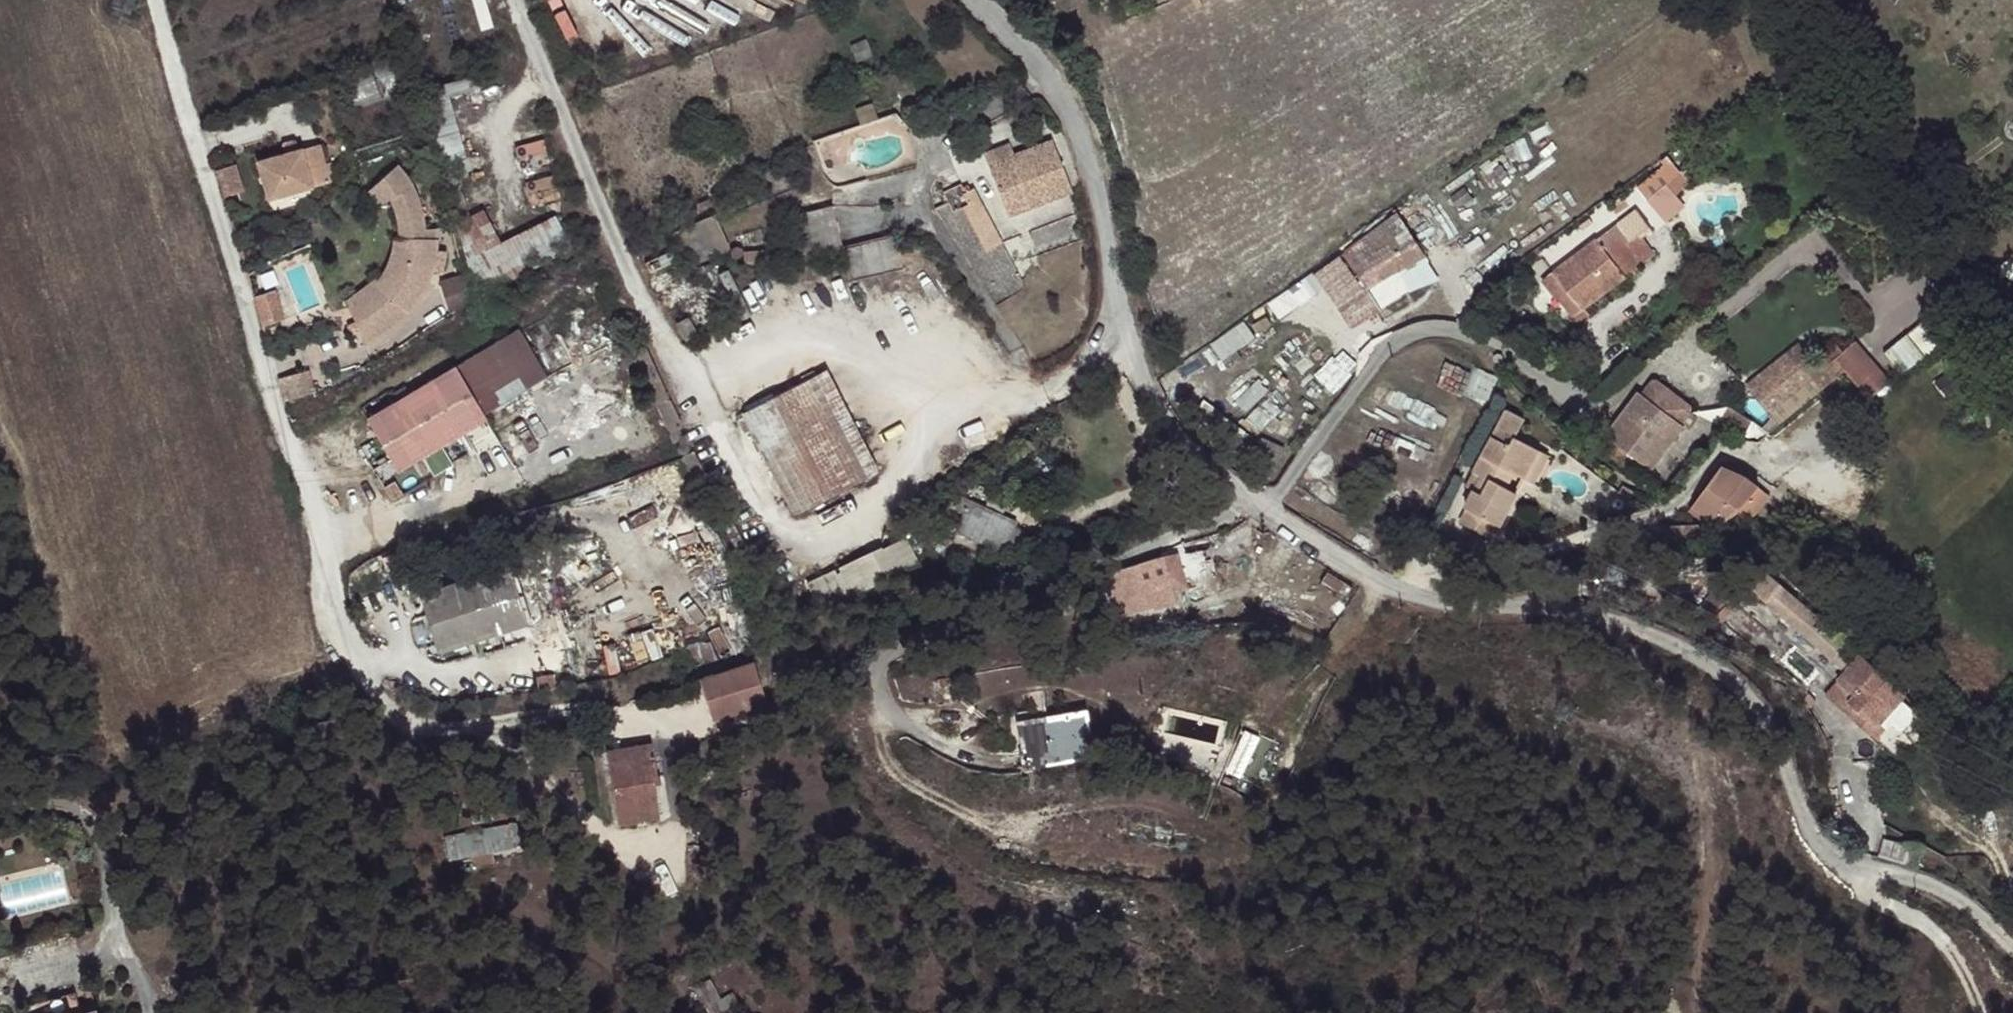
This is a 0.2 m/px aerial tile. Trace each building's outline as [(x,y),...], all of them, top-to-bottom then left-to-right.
[(1709,11),(1723,0),(1701,0),(1709,11)] [(441,151),(463,151),(463,101),(441,100),(441,151)] [(989,168),(1018,157),(1013,143),(984,155),(989,168)] [(1052,143),(1018,157),(989,168),(1006,212),(1070,188),(1052,143)] [(308,171),(304,150),(260,164),(269,200),(313,188),(312,184),(326,180),(322,167),(308,171)] [(240,163),(220,168),(228,196),(248,190),(240,163)] [(399,224),(394,238),(399,239),(401,239),(400,250),(397,260),(395,267),(391,276),(388,280),(381,290),(391,301),(386,312),(364,321),(372,340),(399,323),(427,285),(439,239),(438,228),(425,229),(418,198),(409,179),(397,164),(369,190),(379,205),(391,199),(397,215),(399,224)] [(1691,177),(1681,168),(1651,199),(1661,208),(1691,177)] [(530,187),(541,205),(561,193),(550,175),(530,187)] [(1000,246),(986,253),(962,207),(970,203),(964,193),(970,190),(967,184),(962,187),(960,184),(943,193),(947,204),(935,210),(996,307),(1024,290),(1000,246)] [(1070,188),(1006,212),(1008,218),(1072,193),(1070,188)] [(970,203),(962,207),(986,253),(1000,246),(970,190),(964,193),(970,203)] [(833,205),(793,215),(805,260),(843,250),(846,265),(898,252),(894,237),(890,238),(845,249),(833,205)] [(574,243),(561,214),(505,240),(490,208),(459,223),(487,283),(574,243)] [(1630,233),(1638,243),(1643,239),(1656,230),(1642,210),(1623,224),(1630,233)] [(710,216),(673,232),(689,268),(726,252),(710,216)] [(1396,216),(1341,255),(1350,269),(1365,292),(1371,303),(1379,298),(1373,287),(1425,258),(1396,216)] [(1556,273),(1546,280),(1562,304),(1569,314),(1579,306),(1583,310),(1583,312),(1645,266),(1624,237),(1630,233),(1623,224),(1556,273)] [(1630,233),(1624,237),(1645,266),(1657,258),(1643,239),(1638,243),(1630,233)] [(365,345),(372,340),(364,321),(386,312),(391,301),(381,290),(388,280),(391,276),(395,267),(397,260),(400,250),(401,239),(399,239),(394,238),(393,249),(388,264),(385,272),(379,280),(376,279),(370,283),(346,301),(365,345)] [(1350,269),(1341,255),(1326,266),(1336,279),(1350,269)] [(464,276),(443,282),(451,309),(472,303),(464,276)] [(274,290),(253,297),(262,327),(283,320),(274,290)] [(1417,323),(1411,306),(1399,311),(1404,327),(1417,323)] [(1579,306),(1569,314),(1573,319),(1583,312),(1583,310),(1579,306)] [(1938,308),(1905,335),(1924,357),(1956,331),(1938,308)] [(1249,322),(1225,336),(1233,351),(1258,337),(1249,322)] [(1905,335),(1883,353),(1901,375),(1924,357),(1905,335)] [(517,336),(451,375),(477,420),(544,382),(517,336)] [(1832,379),(1844,369),(1867,396),(1887,379),(1864,352),(1855,360),(1843,346),(1840,349),(1833,341),(1830,340),(1826,340),(1823,341),(1820,343),(1819,345),(1817,349),(1817,351),(1818,354),(1824,362),(1820,366),(1832,379)] [(1747,387),(1753,395),(1807,353),(1801,345),(1747,387)] [(1807,353),(1753,395),(1768,413),(1813,377),(1811,375),(1819,369),(1807,353)] [(364,425),(451,375),(444,362),(357,413),(364,425)] [(288,398),(313,393),(309,372),(284,376),(288,398)] [(822,374),(808,381),(860,479),(874,473),(822,374)] [(477,420),(451,375),(364,425),(394,477),(481,426),(477,420)] [(860,479),(808,381),(737,417),(790,518),(860,479)] [(1642,396),(1639,393),(1608,438),(1610,439),(1606,445),(1604,443),(1595,454),(1643,474),(1651,470),(1684,426),(1680,424),(1691,409),(1690,406),(1657,381),(1653,381),(1642,396)] [(1526,480),(1542,450),(1516,436),(1526,418),(1507,408),(1491,436),(1465,485),(1473,489),(1463,507),(1456,520),(1493,540),(1500,527),(1526,480)] [(488,439),(481,426),(394,477),(401,490),(488,439)] [(1535,485),(1551,455),(1542,450),(1526,480),(1535,485)] [(1720,526),(1761,485),(1746,475),(1722,465),(1705,488),(1695,502),(1719,528),(1720,526)] [(1705,488),(1688,475),(1677,491),(1695,502),(1705,488)] [(951,512),(960,516),(966,502),(957,498),(951,512)] [(1020,561),(1041,541),(1009,526),(1011,522),(966,502),(960,516),(954,530),(1020,561)] [(1719,528),(1695,502),(1691,507),(1713,530),(1719,528)] [(1698,523),(1688,512),(1679,521),(1685,539),(1708,531),(1698,523)] [(919,563),(906,535),(806,584),(820,612),(919,563)] [(1201,546),(1172,552),(1178,581),(1208,572),(1201,546)] [(1166,585),(1156,557),(1108,574),(1116,602),(1166,585)] [(1846,677),(1838,686),(1857,703),(1851,709),(1878,733),(1906,701),(1752,563),(1722,599),(1717,594),(1701,612),(1723,632),(1739,613),(1754,595),(1846,677)] [(508,566),(419,594),(438,651),(527,623),(508,566)] [(697,681),(698,682),(754,668),(752,663),(697,681)] [(754,668),(698,682),(710,723),(765,708),(754,668)] [(1857,703),(1838,686),(1827,699),(1845,716),(1851,709),(1857,703)] [(1878,733),(1851,709),(1845,716),(1872,740),(1878,733)] [(1091,758),(1083,715),(1017,728),(1022,754),(1019,755),(1023,772),(1091,758)] [(252,738),(250,719),(242,720),(244,739),(252,738)] [(650,745),(638,747),(640,761),(605,765),(614,825),(655,819),(648,780),(656,778),(650,745)] [(640,761),(638,747),(602,751),(605,765),(640,761)] [(444,860),(463,857),(486,852),(513,846),(510,826),(439,841),(444,860)] [(465,867),(488,863),(486,852),(463,857),(465,867)] [(78,1010),(75,1001),(67,1003),(64,991),(16,1004),(18,1012),(54,1012),(68,1008),(69,1012),(79,1012),(78,1010)] [(96,1004),(78,1010),(79,1012),(99,1012),(96,1004)]
